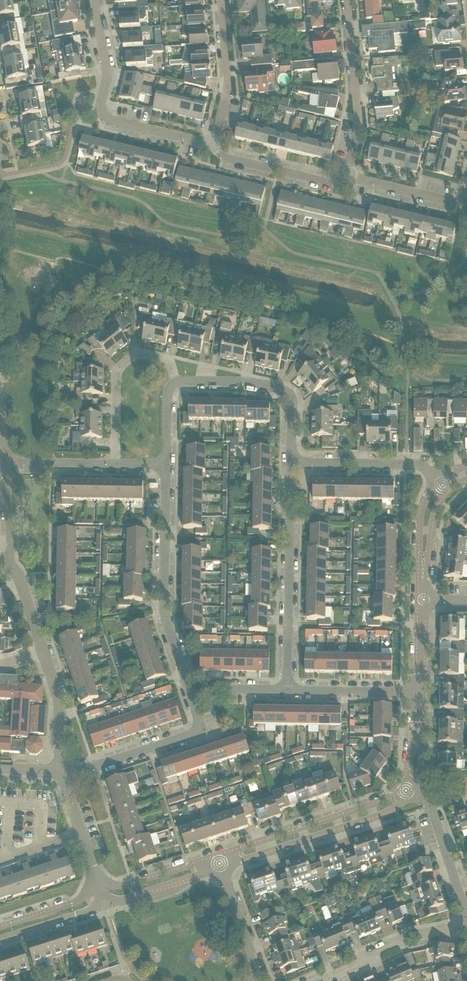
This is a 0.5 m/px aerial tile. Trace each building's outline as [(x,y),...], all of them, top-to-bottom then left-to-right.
[(48,3),(55,4),(56,12),(74,9),(73,0),(47,0),(48,3)] [(115,4),(128,3),(128,9),(146,8),(147,8),(147,2),(147,0),(115,0),(115,4)] [(264,0),(238,0),(239,10),(251,9),(254,12),(255,20),(252,23),(253,33),(267,31),(264,0)] [(269,2),(276,2),(277,8),(285,7),(285,10),(300,8),(299,0),(269,0),(269,2)] [(308,17),(304,18),(305,24),(306,32),(313,31),(312,28),(323,27),(322,16),(320,16),(318,3),(326,2),(326,4),(334,3),(334,0),(306,0),(308,17)] [(366,19),(372,18),(373,25),(384,24),(383,16),(380,17),(379,0),(365,0),(366,19)] [(419,8),(420,8),(421,21),(425,21),(430,20),(429,7),(429,0),(418,0),(419,8)] [(14,20),(11,4),(0,6),(0,22),(14,20)] [(201,12),(200,6),(186,7),(179,7),(180,17),(183,18),(183,27),(202,26),(206,25),(205,12),(201,12)] [(143,21),(146,18),(146,11),(146,8),(128,9),(135,9),(135,15),(119,16),(120,29),(135,28),(140,28),(140,21),(143,21)] [(58,19),(52,22),(55,38),(62,36),(72,35),(70,23),(77,22),(74,9),(56,12),(58,19)] [(17,35),(14,20),(0,22),(0,39),(17,35)] [(459,26),(455,27),(454,20),(438,21),(438,27),(437,27),(438,43),(460,41),(459,26)] [(426,29),(425,21),(421,21),(413,22),(414,30),(426,29)] [(409,35),(414,34),(413,22),(371,26),(372,37),(368,38),(369,50),(378,49),(378,53),(396,51),(395,47),(402,46),(400,34),(409,34),(409,35)] [(298,33),(306,32),(305,24),(297,25),(298,33)] [(182,36),(189,38),(190,45),(185,46),(204,45),(208,45),(207,31),(203,31),(202,26),(183,27),(183,30),(182,36)] [(142,33),(149,33),(149,27),(140,28),(135,28),(135,34),(122,35),(123,48),(138,48),(138,47),(143,47),(142,33)] [(335,37),(331,38),(330,31),(315,33),(316,39),(312,40),(313,55),(317,55),(317,61),(328,60),(333,59),(332,53),(336,52),(335,37)] [(20,51),(17,35),(0,39),(0,44),(1,48),(0,48),(0,55),(20,51)] [(39,43),(46,42),(45,35),(38,36),(39,43)] [(81,47),(75,48),(73,37),(51,41),(52,53),(57,52),(58,63),(64,62),(83,58),(81,47)] [(271,57),(262,57),(261,40),(253,40),(253,42),(242,43),(243,59),(252,58),(253,66),(251,66),(251,67),(272,65),(271,57)] [(184,56),(182,66),(185,65),(192,65),(210,64),(209,51),(205,51),(204,45),(185,46),(186,49),(184,56)] [(153,52),(163,52),(163,47),(143,48),(143,47),(138,47),(138,48),(139,53),(126,54),(127,68),(147,66),(153,66),(153,59),(150,59),(153,56),(153,52)] [(23,67),(20,51),(0,55),(0,58),(1,61),(3,61),(5,70),(23,67)] [(417,60),(426,59),(425,51),(416,52),(417,60)] [(462,57),(450,58),(449,51),(434,52),(436,67),(444,66),(444,71),(463,69),(462,57)] [(397,66),(400,66),(399,57),(372,60),(373,66),(374,66),(374,68),(372,68),(371,72),(372,78),(373,80),(376,80),(377,93),(422,89),(427,84),(426,81),(408,82),(407,80),(399,81),(397,66)] [(79,70),(85,69),(83,58),(64,62),(58,63),(60,74),(58,74),(59,80),(80,76),(79,70)] [(317,61),(291,64),(291,71),(291,74),(295,74),(295,72),(318,70),(318,74),(312,75),(313,83),(325,82),(325,83),(332,83),(331,81),(339,81),(338,67),(327,68),(326,61),(328,60),(317,61)] [(206,78),(211,78),(210,64),(192,65),(192,73),(185,75),(183,83),(205,88),(206,84),(206,78)] [(6,90),(26,86),(23,67),(5,70),(6,79),(4,80),(6,90)] [(268,84),(273,83),(272,68),(256,69),(257,76),(245,77),(246,92),(259,91),(259,93),(269,92),(268,84)] [(144,78),(134,75),(125,72),(122,85),(151,92),(152,88),(142,85),(144,78)] [(465,87),(457,88),(456,78),(440,80),(441,90),(437,90),(438,103),(446,103),(466,101),(465,87)] [(165,112),(172,84),(168,83),(166,92),(157,90),(153,109),(165,112)] [(174,94),(176,85),(172,84),(165,112),(177,115),(182,96),(174,94)] [(150,96),(151,92),(122,85),(119,97),(138,102),(140,95),(142,94),(150,96)] [(20,107),(38,104),(35,87),(14,91),(15,98),(18,98),(20,107)] [(338,90),(328,90),(292,87),(291,93),(298,94),(299,93),(318,97),(318,108),(302,105),(301,111),(324,117),(326,109),(336,110),(339,98),(339,99),(340,98),(338,98),(338,90)] [(190,118),(197,89),(193,88),(190,98),(182,96),(177,115),(190,118)] [(199,98),(201,90),(197,89),(190,118),(202,121),(207,102),(200,100),(199,98)] [(395,108),(398,108),(397,98),(381,99),(381,105),(375,106),(375,105),(374,105),(375,113),(376,122),(387,121),(386,118),(394,118),(393,110),(395,110),(395,108)] [(282,99),(280,106),(287,108),(288,108),(290,101),(282,99)] [(20,123),(41,119),(38,104),(20,107),(21,116),(19,116),(20,123)] [(278,110),(276,115),(285,117),(286,112),(287,108),(280,106),(279,106),(278,110)] [(466,116),(457,114),(444,111),(440,127),(443,128),(442,129),(434,127),(432,133),(457,139),(459,130),(463,131),(466,116)] [(25,138),(43,135),(41,119),(20,123),(21,130),(24,129),(25,138)] [(244,125),(245,122),(239,120),(235,139),(245,141),(249,127),(244,125)] [(256,144),(260,126),(256,125),(255,128),(249,127),(245,141),(256,144)] [(264,131),(265,127),(260,126),(256,144),(267,146),(270,132),(264,131)] [(277,149),(282,130),(277,129),(276,133),(270,132),(267,146),(277,149)] [(285,136),(287,131),(282,130),(277,149),(288,151),(291,137),(285,136)] [(461,140),(457,139),(432,133),(431,137),(441,139),(438,147),(458,152),(461,140)] [(298,154),(303,135),(298,134),(297,138),(291,137),(288,151),(298,154)] [(380,163),(386,135),(383,134),(381,142),(379,143),(372,142),(371,143),(370,148),(370,149),(369,153),(367,160),(380,163)] [(26,155),(46,151),(43,135),(25,138),(27,147),(25,148),(26,155)] [(83,135),(79,152),(85,153),(84,157),(89,159),(93,140),(86,139),(87,136),(83,135)] [(306,141),(307,136),(303,135),(298,154),(309,156),(312,142),(306,141)] [(388,144),(391,136),(386,135),(380,163),(392,166),(397,146),(388,144)] [(93,140),(89,159),(94,160),(95,157),(100,158),(104,140),(101,139),(100,142),(93,140)] [(319,159),(324,141),(319,139),(317,144),(312,142),(309,156),(319,159)] [(107,144),(108,141),(104,140),(100,158),(106,159),(105,163),(110,164),(114,145),(107,144)] [(404,169),(411,140),(407,140),(405,148),(397,146),(392,166),(404,169)] [(413,151),(415,141),(411,140),(404,169),(417,172),(422,152),(413,151)] [(328,146),(329,142),(324,141),(319,159),(330,161),(333,147),(328,146)] [(121,163),(125,145),(122,144),(121,147),(114,145),(110,164),(115,165),(116,161),(121,163)] [(128,149),(129,146),(125,145),(121,163),(127,164),(126,168),(131,169),(135,150),(128,149)] [(455,164),(458,152),(438,147),(436,156),(427,154),(426,158),(455,164)] [(142,168),(146,150),(143,149),(142,152),(135,150),(131,169),(136,171),(137,167),(142,168)] [(149,154),(150,151),(146,150),(142,168),(148,169),(147,173),(152,174),(156,155),(149,154)] [(163,173),(168,155),(164,154),(163,157),(156,155),(152,174),(157,175),(158,172),(163,173)] [(170,159),(171,156),(168,155),(163,173),(169,174),(168,178),(173,179),(177,161),(170,159)] [(452,177),(455,164),(426,158),(425,162),(433,163),(434,163),(435,165),(433,172),(452,177)] [(179,167),(175,186),(182,188),(183,190),(181,198),(184,199),(191,170),(179,167)] [(191,170),(184,199),(189,200),(191,192),(193,190),(199,192),(204,173),(191,170)] [(204,173),(199,192),(206,194),(208,196),(207,196),(205,204),(209,205),(216,176),(204,173)] [(216,176),(209,205),(210,205),(213,206),(215,198),(215,197),(217,196),(224,198),(228,179),(216,176)] [(228,179),(224,198),(231,199),(232,202),(230,210),(233,210),(234,210),(241,182),(228,179)] [(241,182),(234,210),(238,211),(240,204),(240,203),(242,202),(249,204),(253,185),(241,182)] [(253,185),(249,204),(255,205),(257,207),(256,208),(254,215),(258,216),(259,216),(261,207),(265,188),(253,185)] [(277,210),(274,220),(278,221),(280,213),(282,212),(289,213),(293,195),(281,192),(279,201),(276,210),(277,210)] [(293,195),(289,213),(296,215),(297,217),(295,225),(299,226),(306,198),(293,195)] [(313,219),(318,200),(306,198),(299,226),(303,227),(305,219),(307,218),(313,219)] [(318,200),(313,219),(320,221),(322,223),(321,223),(320,229),(319,231),(323,232),(330,203),(318,200)] [(330,203),(323,232),(327,233),(329,225),(331,224),(338,225),(343,206),(330,203)] [(372,207),(367,225),(373,226),(373,223),(379,224),(383,206),(379,205),(379,209),(372,207)] [(343,206),(338,225),(345,227),(346,229),(344,237),(348,238),(355,209),(343,206)] [(386,210),(387,207),(383,206),(379,224),(384,226),(383,230),(388,231),(393,212),(386,210)] [(355,209),(348,238),(352,239),(354,231),(356,229),(363,231),(365,222),(367,212),(355,209)] [(400,230),(404,211),(400,210),(400,214),(393,212),(388,231),(393,232),(394,228),(400,230)] [(407,215),(408,212),(404,211),(400,230),(405,231),(404,235),(409,236),(414,217),(407,215)] [(425,219),(425,216),(421,215),(421,218),(414,217),(409,236),(414,237),(415,234),(420,235),(420,234),(421,235),(425,219)] [(435,222),(425,219),(421,235),(426,236),(426,239),(431,240),(435,222)] [(442,239),(446,225),(435,222),(431,240),(436,242),(437,238),(442,239)] [(446,225),(442,239),(448,241),(447,244),(452,245),(456,227),(446,225)] [(152,320),(153,315),(142,312),(139,325),(145,326),(142,340),(154,342),(159,321),(152,320)] [(177,321),(174,333),(180,335),(177,348),(189,350),(194,329),(187,328),(188,323),(182,322),(184,314),(179,313),(177,321)] [(124,328),(118,321),(115,317),(107,323),(108,324),(102,328),(102,329),(119,350),(128,343),(120,332),(124,328)] [(174,333),(177,321),(166,318),(165,323),(159,321),(154,342),(165,345),(168,332),(174,333)] [(230,338),(233,324),(222,322),(217,343),(223,344),(220,358),(232,360),(237,339),(230,338)] [(209,341),(212,328),(202,326),(201,331),(194,329),(189,350),(200,353),(203,340),(209,341)] [(109,358),(119,350),(102,329),(88,340),(96,351),(101,347),(109,358)] [(252,351),(255,339),(244,336),(243,340),(237,339),(232,360),(243,363),(246,350),(252,351)] [(265,346),(266,341),(255,339),(252,351),(258,352),(255,366),(267,368),(272,347),(265,346)] [(90,356),(92,350),(84,344),(77,349),(90,356)] [(287,359),(290,347),(280,344),(279,349),(272,347),(267,368),(278,371),(281,358),(287,359)] [(298,347),(294,353),(298,356),(302,350),(298,347)] [(320,357),(318,358),(309,347),(307,350),(299,360),(302,364),(305,362),(308,366),(298,375),(305,384),(322,371),(317,366),(323,361),(320,357)] [(90,364),(80,364),(76,364),(76,374),(82,374),(82,382),(103,382),(103,370),(89,370),(90,364)] [(330,373),(326,376),(322,371),(305,384),(313,393),(323,385),(327,389),(337,381),(330,373)] [(103,394),(103,382),(82,382),(82,385),(80,385),(80,389),(76,389),(76,400),(89,400),(89,394),(103,394)] [(434,400),(414,400),(414,418),(427,418),(426,427),(434,427),(434,400)] [(454,428),(454,401),(434,400),(434,427),(435,418),(446,419),(446,428),(454,428)] [(200,420),(201,401),(189,401),(189,413),(183,413),(183,425),(189,425),(189,420),(200,420)] [(212,420),(212,402),(201,401),(200,420),(212,420)] [(454,401),(454,428),(454,419),(466,419),(466,428),(466,401),(454,401)] [(224,420),(224,402),(212,402),(212,420),(224,420)] [(235,420),(236,402),(224,402),(224,420),(235,420)] [(247,424),(247,404),(247,402),(236,402),(235,420),(246,419),(246,424),(247,424)] [(258,424),(259,405),(247,404),(247,424),(258,424)] [(270,417),(270,405),(259,405),(258,424),(269,423),(269,429),(275,429),(276,417),(270,417)] [(338,407),(336,407),(326,406),(326,413),(312,412),(312,424),(333,425),(333,418),(338,418),(338,407)] [(89,408),(79,408),(76,408),(76,419),(80,419),(80,426),(102,426),(102,414),(89,414),(89,408)] [(372,422),(372,411),(358,411),(358,435),(367,435),(367,443),(378,443),(379,422),(372,422)] [(387,417),(387,415),(379,415),(379,422),(378,443),(391,444),(391,430),(397,430),(397,418),(387,417)] [(333,432),(333,425),(312,424),(312,436),(325,436),(325,443),(322,442),(322,448),(338,449),(338,432),(333,432)] [(102,438),(102,426),(80,426),(80,433),(76,433),(76,444),(88,444),(88,438),(102,438)] [(206,448),(197,448),(187,448),(187,459),(206,459),(206,448)] [(270,449),(260,449),(252,449),(252,460),(270,460),(270,449)] [(206,471),(206,459),(187,459),(187,470),(206,471)] [(270,472),(270,460),(252,460),(252,471),(270,472)] [(206,472),(206,471),(187,470),(184,470),(184,482),(203,482),(203,472),(206,472)] [(272,483),(272,472),(270,472),(252,471),(252,472),(254,472),(253,483),(272,483)] [(74,500),(74,482),(62,481),(62,494),(56,493),(56,506),(63,506),(63,500),(74,500)] [(325,500),(325,481),(313,481),(313,499),(325,500)] [(336,500),(336,481),(325,481),(325,500),(336,500)] [(348,500),(348,482),(336,481),(336,500),(348,500)] [(85,501),(85,482),(74,482),(74,500),(85,501)] [(97,501),(97,482),(85,482),(85,501),(97,501)] [(108,501),(109,482),(97,482),(97,501),(108,501)] [(120,501),(120,482),(109,482),(108,501),(120,501)] [(131,501),(132,483),(120,482),(120,501),(131,501)] [(203,494),(203,482),(184,482),(184,494),(203,494)] [(359,500),(360,482),(348,482),(348,500),(359,500)] [(371,500),(371,482),(360,482),(359,500),(371,500)] [(382,501),(383,482),(371,482),(371,500),(382,501)] [(394,494),(394,482),(383,482),(382,501),(393,501),(393,506),(400,507),(400,495),(394,494)] [(143,501),(143,483),(132,483),(131,501),(143,501)] [(272,495),(272,483),(253,483),(253,495),(272,495)] [(203,505),(203,494),(184,494),(184,505),(203,505)] [(272,507),(272,495),(253,495),(253,506),(272,507)] [(203,517),(203,505),(184,505),(184,517),(203,517)] [(272,518),(272,507),(253,506),(253,518),(272,518)] [(466,527),(466,513),(461,507),(452,516),(465,529),(466,527)] [(203,528),(203,517),(184,517),(183,528),(196,529),(195,534),(207,535),(207,528),(203,528)] [(272,530),(272,518),(253,518),(252,529),(247,529),(247,535),(259,536),(259,530),(272,530)] [(329,527),(321,527),(311,527),(310,539),(329,539),(329,527)] [(396,529),(386,528),(378,528),(377,540),(396,540),(396,529)] [(77,530),(68,530),(58,530),(58,542),(77,542),(77,530)] [(466,533),(466,532),(453,530),(452,536),(466,538),(466,533)] [(146,531),(136,531),(127,531),(127,543),(146,543),(146,531)] [(329,550),(329,539),(310,539),(310,550),(329,550)] [(465,553),(466,541),(448,539),(447,551),(465,553)] [(396,552),(396,540),(377,540),(377,552),(396,552)] [(77,553),(77,542),(58,542),(58,553),(77,553)] [(146,555),(146,543),(127,543),(127,554),(146,555)] [(207,544),(205,544),(195,544),(195,549),(183,549),(183,561),(202,561),(202,550),(207,550),(207,544)] [(259,545),(249,544),(247,544),(247,551),(253,551),(252,562),(271,562),(271,551),(259,550),(259,545)] [(329,550),(310,550),(308,550),(308,561),(326,562),(327,551),(329,551),(329,550)] [(445,564),(463,566),(466,566),(466,554),(465,553),(447,551),(445,564)] [(396,563),(396,552),(377,552),(377,563),(396,563)] [(76,565),(77,553),(58,553),(58,565),(76,565)] [(146,566),(146,555),(127,554),(127,566),(146,566)] [(202,573),(202,561),(183,561),(183,572),(202,573)] [(326,573),(326,562),(308,561),(307,573),(326,573)] [(215,562),(214,573),(221,573),(225,573),(226,565),(222,565),(222,562),(215,562)] [(271,574),(271,562),(252,562),(252,573),(271,574)] [(396,575),(396,563),(377,563),(377,575),(396,575)] [(462,578),(463,566),(445,564),(444,576),(462,578)] [(76,577),(76,565),(58,565),(57,576),(76,577)] [(146,578),(146,566),(127,566),(126,576),(124,576),(124,578),(143,578),(146,578)] [(201,584),(202,573),(183,572),(183,584),(201,584)] [(271,585),(271,574),(252,573),(252,585),(271,585)] [(326,585),(326,573),(307,573),(307,585),(326,585)] [(395,587),(396,575),(377,575),(376,586),(395,587)] [(76,588),(76,577),(57,576),(57,588),(76,588)] [(143,590),(143,578),(124,578),(124,589),(143,590)] [(201,596),(201,584),(183,584),(182,596),(201,596)] [(270,597),(271,585),(252,585),(252,597),(270,597)] [(326,597),(326,585),(307,585),(307,596),(326,597)] [(395,598),(395,587),(376,586),(376,596),(374,596),(374,598),(393,598),(395,598)] [(76,600),(76,588),(57,588),(57,599),(76,600)] [(143,601),(143,590),(124,589),(123,600),(118,600),(118,606),(130,606),(131,601),(143,601)] [(201,606),(201,596),(182,596),(182,607),(185,607),(204,608),(204,606),(201,606)] [(326,608),(326,597),(307,596),(307,608),(326,608)] [(270,609),(270,597),(252,597),(252,607),(250,607),(249,608),(268,609),(270,609)] [(393,610),(393,598),(374,598),(373,609),(393,610)] [(75,611),(76,600),(57,599),(57,611),(69,611),(69,617),(81,617),(81,611),(75,611)] [(203,619),(204,608),(185,607),(184,619),(203,619)] [(268,620),(268,609),(249,608),(249,620),(268,620)] [(326,620),(326,608),(307,608),(307,620),(319,620),(319,626),(330,626),(330,620),(326,620)] [(393,621),(393,610),(373,609),(373,620),(368,620),(368,627),(380,627),(380,621),(393,621)] [(203,630),(203,619),(184,619),(184,630),(203,630)] [(459,631),(459,620),(440,619),(440,630),(459,631)] [(147,621),(135,625),(133,620),(122,623),(124,629),(129,628),(132,638),(150,632),(147,621)] [(267,631),(268,620),(249,620),(249,631),(267,631)] [(78,632),(83,631),(81,625),(69,629),(71,634),(59,638),(63,649),(81,643),(78,632)] [(459,641),(459,631),(440,630),(440,641),(451,642),(451,648),(465,648),(465,641),(459,641)] [(136,649),(154,643),(150,632),(132,638),(136,649)] [(67,660),(85,654),(81,643),(63,649),(67,660)] [(139,660),(158,655),(154,643),(136,649),(139,660)] [(465,654),(465,648),(451,648),(451,653),(439,653),(439,664),(458,665),(459,654),(465,654)] [(212,670),(212,651),(200,650),(200,670),(212,670)] [(223,671),(223,651),(212,651),(212,670),(223,671)] [(235,671),(235,651),(223,651),(223,671),(235,671)] [(246,671),(246,651),(235,651),(235,671),(246,671)] [(258,671),(258,652),(246,651),(246,671),(258,671)] [(269,671),(269,652),(258,652),(258,671),(269,671)] [(70,671),(89,665),(85,654),(67,660),(70,671)] [(143,671),(161,666),(158,655),(139,660),(143,671)] [(316,672),(316,655),(305,655),(305,672),(316,672)] [(327,672),(327,656),(316,655),(316,672),(327,672)] [(337,673),(338,656),(327,656),(327,672),(337,673)] [(348,673),(349,656),(338,656),(337,673),(348,673)] [(359,673),(359,656),(349,656),(348,673),(359,673)] [(370,673),(370,656),(359,656),(359,673),(370,673)] [(381,673),(381,657),(370,656),(370,673),(381,673)] [(392,657),(381,657),(381,673),(392,673),(392,657)] [(458,675),(458,665),(439,664),(439,676),(450,676),(450,682),(464,682),(464,675),(458,675)] [(74,682),(92,676),(89,665),(70,671),(74,682)] [(153,680),(165,677),(161,666),(143,671),(147,682),(142,683),(144,690),(155,686),(153,680)] [(45,708),(38,707),(38,703),(41,703),(42,686),(17,684),(18,677),(0,676),(0,699),(12,700),(10,737),(0,736),(0,752),(10,752),(20,753),(25,753),(25,750),(30,755),(36,755),(42,751),(42,744),(38,739),(33,738),(33,734),(43,735),(45,708)] [(77,693),(96,687),(92,676),(74,682),(77,693)] [(464,699),(464,682),(450,682),(450,687),(439,687),(439,698),(464,699)] [(104,696),(99,698),(96,687),(77,693),(81,704),(93,700),(94,706),(106,702),(104,696)] [(439,698),(438,709),(450,710),(450,716),(463,716),(464,699),(439,698)] [(170,722),(181,718),(175,700),(164,703),(170,722)] [(160,725),(170,722),(164,703),(153,707),(160,725)] [(391,717),(391,706),(375,705),(374,716),(391,717)] [(149,729),(160,725),(153,707),(142,710),(149,729)] [(265,726),(265,708),(254,708),(254,721),(250,721),(250,728),(254,728),(254,726),(265,726)] [(276,726),(276,708),(265,708),(265,726),(276,726)] [(286,726),(287,709),(276,708),(276,726),(286,726)] [(297,726),(298,709),(287,709),(286,726),(297,726)] [(308,726),(309,709),(298,709),(297,726),(308,726)] [(319,726),(319,709),(309,709),(308,726),(319,726)] [(330,726),(330,709),(319,709),(319,726),(330,726)] [(341,727),(341,709),(330,709),(330,726),(341,727)] [(138,733),(149,729),(142,710),(132,714),(138,733)] [(127,736),(138,733),(132,714),(121,718),(127,736)] [(391,727),(391,717),(374,716),(374,727),(391,727)] [(463,733),(463,716),(450,716),(450,721),(438,721),(438,732),(458,733),(463,733)] [(116,740),(127,736),(121,718),(110,721),(116,740)] [(105,744),(116,740),(110,721),(99,725),(105,744)] [(94,747),(105,744),(99,725),(88,728),(94,747)] [(391,738),(391,727),(374,727),(374,738),(391,738)] [(438,732),(438,743),(449,744),(449,750),(463,750),(463,744),(458,744),(458,733),(438,732)] [(249,753),(247,746),(244,736),(234,740),(239,756),(249,753)] [(391,758),(391,738),(374,738),(373,752),(387,762),(391,758)] [(229,759),(239,756),(234,740),(223,743),(229,759)] [(218,763),(229,759),(223,743),(213,747),(218,763)] [(208,766),(218,763),(213,747),(203,750),(208,766)] [(198,770),(208,766),(203,750),(192,753),(198,770)] [(463,761),(463,750),(449,750),(449,755),(438,755),(437,767),(443,767),(445,770),(464,771),(465,761),(463,761)] [(381,771),(387,762),(373,752),(367,761),(381,771)] [(187,773),(198,770),(192,753),(182,757),(187,773)] [(177,777),(187,773),(182,757),(172,760),(177,777)] [(167,780),(177,777),(172,760),(161,764),(163,768),(157,770),(162,785),(168,783),(167,780)] [(374,780),(381,771),(367,761),(360,769),(374,780)] [(371,784),(374,780),(360,769),(347,774),(352,790),(371,784)] [(128,786),(138,783),(135,772),(107,782),(111,792),(128,786)] [(330,795),(341,791),(335,773),(324,777),(330,795)] [(320,798),(330,795),(324,777),(314,780),(320,798)] [(310,801),(320,798),(314,780),(304,784),(310,801)] [(300,805),(310,801),(304,784),(294,787),(300,805)] [(114,803),(132,797),(128,786),(111,792),(114,803)] [(289,808),(300,805),(294,787),(283,790),(289,808)] [(279,811),(289,808),(283,790),(273,794),(281,816),(279,811)] [(270,820),(281,816),(273,794),(274,799),(264,802),(270,820)] [(169,805),(185,800),(183,795),(167,801),(169,805)] [(117,813),(135,807),(132,797),(114,803),(117,813)] [(195,804),(193,800),(186,803),(188,807),(191,806),(192,810),(196,808),(195,804)] [(251,815),(247,804),(246,801),(230,806),(232,813),(238,830),(248,827),(245,817),(251,815)] [(259,823),(270,820),(264,802),(254,805),(253,802),(247,804),(251,815),(256,814),(259,823)] [(121,823),(139,817),(135,807),(117,813),(121,823)] [(456,815),(462,832),(466,830),(466,812),(456,815)] [(227,834),(238,830),(232,813),(222,816),(227,834)] [(217,837),(227,834),(222,816),(211,820),(217,837)] [(124,833),(142,827),(139,817),(121,823),(124,833)] [(207,841),(217,837),(211,820),(201,823),(207,841)] [(197,844),(207,841),(201,823),(191,826),(197,844)] [(404,848),(415,844),(409,825),(398,829),(404,848)] [(186,848),(197,844),(191,826),(180,830),(186,848)] [(150,835),(145,837),(142,827),(124,833),(128,844),(150,836),(150,835)] [(393,852),(404,848),(398,829),(386,833),(390,843),(384,845),(383,842),(388,857),(394,855),(393,852)] [(136,852),(153,846),(150,836),(128,844),(132,843),(136,852)] [(378,847),(377,844),(374,837),(363,840),(370,860),(380,856),(381,859),(388,857),(383,842),(383,845),(378,847)] [(359,863),(370,860),(363,840),(352,844),(356,854),(350,856),(349,853),(355,872),(361,870),(359,863)] [(157,857),(154,848),(153,846),(136,852),(139,863),(157,857)] [(344,858),(343,855),(340,848),(329,852),(336,871),(342,869),(343,873),(346,875),(355,872),(349,853),(349,854),(349,856),(344,858)] [(59,857),(57,850),(53,851),(54,853),(51,854),(61,882),(60,881),(67,878),(67,880),(75,878),(68,859),(57,863),(56,861),(58,860),(59,860),(59,859),(59,858),(59,857)] [(325,874),(336,871),(329,852),(318,855),(321,865),(316,867),(315,865),(320,880),(326,878),(325,874)] [(51,854),(49,855),(48,853),(44,854),(47,861),(47,862),(48,863),(49,863),(51,862),(52,864),(41,868),(47,887),(54,884),(53,883),(60,881),(60,882),(61,882),(51,854)] [(415,857),(412,858),(414,865),(427,861),(424,854),(415,857)] [(32,866),(30,859),(26,860),(26,862),(24,863),(33,891),(33,890),(39,888),(40,889),(47,887),(41,868),(30,872),(29,870),(30,869),(31,869),(31,868),(32,868),(32,867),(32,866)] [(309,869),(309,867),(306,859),(295,863),(301,882),(302,883),(303,887),(310,885),(317,893),(323,891),(320,880),(315,865),(314,865),(315,867),(309,869)] [(406,875),(405,877),(407,884),(409,885),(412,885),(414,884),(427,880),(424,880),(422,875),(425,874),(432,871),(428,860),(427,861),(414,865),(409,866),(411,873),(406,875)] [(24,863),(21,864),(21,862),(17,863),(19,870),(19,871),(20,871),(21,872),(22,872),(24,871),(24,873),(13,877),(19,896),(26,893),(26,892),(32,890),(33,891),(24,863)] [(302,883),(301,882),(295,863),(284,867),(287,877),(282,879),(281,876),(286,891),(292,889),(293,891),(296,890),(295,885),(302,883)] [(4,875),(2,868),(0,869),(0,883),(6,900),(5,899),(12,897),(12,898),(19,896),(13,877),(2,881),(2,879),(3,878),(4,878),(4,877),(5,876),(5,875),(4,875)] [(275,881),(274,878),(272,871),(261,874),(267,893),(273,891),(274,892),(279,897),(287,895),(285,891),(286,891),(281,876),(280,876),(281,879),(275,881)] [(260,896),(267,893),(261,874),(250,878),(252,885),(248,886),(254,904),(257,903),(258,902),(259,901),(260,900),(260,899),(260,898),(260,897),(260,896)] [(436,883),(429,886),(427,880),(414,884),(416,891),(417,891),(420,901),(440,894),(436,883)] [(379,891),(385,889),(382,881),(375,884),(379,891)] [(434,909),(444,906),(440,894),(420,901),(422,907),(417,912),(419,921),(436,915),(434,909)] [(392,925),(403,920),(393,896),(383,900),(384,903),(378,906),(384,920),(383,917),(388,915),(392,925)] [(384,920),(378,906),(374,898),(369,900),(368,902),(373,912),(362,916),(370,934),(381,930),(377,920),(382,918),(383,920),(384,920)] [(262,920),(275,916),(273,908),(260,913),(262,920)] [(362,916),(356,919),(353,913),(350,915),(351,917),(344,920),(350,934),(351,934),(349,931),(355,929),(359,939),(370,934),(362,916)] [(284,923),(287,922),(286,917),(262,925),(264,930),(267,929),(269,935),(274,933),(276,939),(288,935),(284,923)] [(350,934),(344,920),(338,923),(339,926),(329,930),(337,948),(348,944),(343,934),(349,932),(350,934)] [(108,945),(104,934),(102,928),(92,931),(97,948),(108,945)] [(326,953),(337,948),(329,930),(319,934),(318,931),(311,934),(316,945),(322,943),(326,953)] [(87,952),(97,948),(92,931),(82,934),(87,952)] [(77,955),(71,938),(70,934),(60,937),(65,955),(75,952),(76,955),(77,955)] [(77,955),(87,952),(82,934),(71,938),(77,955)] [(296,939),(290,941),(288,935),(276,939),(278,945),(273,947),(275,953),(272,954),(274,959),(300,950),(296,939)] [(55,958),(65,955),(60,937),(49,941),(55,958)] [(44,962),(55,958),(49,941),(39,944),(44,962)] [(34,965),(44,962),(39,944),(28,947),(34,965)] [(452,950),(455,949),(454,944),(429,949),(430,955),(435,954),(437,966),(449,964),(448,958),(453,957),(452,950)] [(300,950),(274,959),(275,964),(278,963),(280,969),(285,968),(287,974),(299,970),(298,967),(305,965),(301,955),(300,950)] [(20,973),(30,970),(25,953),(14,956),(20,973)] [(9,976),(20,973),(14,956),(4,959),(9,976)] [(9,976),(4,959),(0,960),(0,979),(9,976)] [(396,966),(402,980),(413,980),(415,980),(421,980),(421,978),(420,975),(416,966),(410,968),(408,964),(407,964),(402,966),(401,964),(396,966)] [(451,970),(449,964),(437,966),(440,980),(455,980),(461,980),(460,975),(457,975),(456,969),(451,970)] [(396,966),(391,968),(392,970),(386,973),(388,977),(382,980),(383,980),(402,980),(396,966)]
